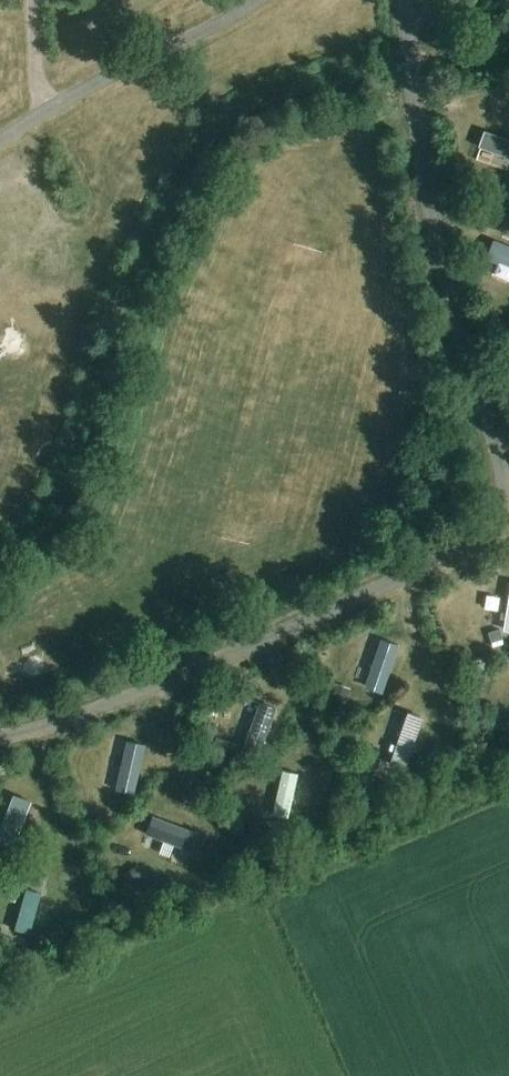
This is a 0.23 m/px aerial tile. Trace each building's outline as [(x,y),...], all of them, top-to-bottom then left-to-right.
[(483,130),(476,151),(508,161),(508,139),(483,130)] [(12,236),(0,210),(0,242),(12,236)] [(494,241),(487,260),(508,267),(508,246),(494,241)] [(321,684),(345,695),(362,657),(337,646),(321,684)] [(496,693),(502,679),(488,673),(482,687),(496,693)] [(219,757),(238,716),(224,709),(204,751),(219,757)] [(191,715),(189,733),(212,735),(213,718),(191,715)]
